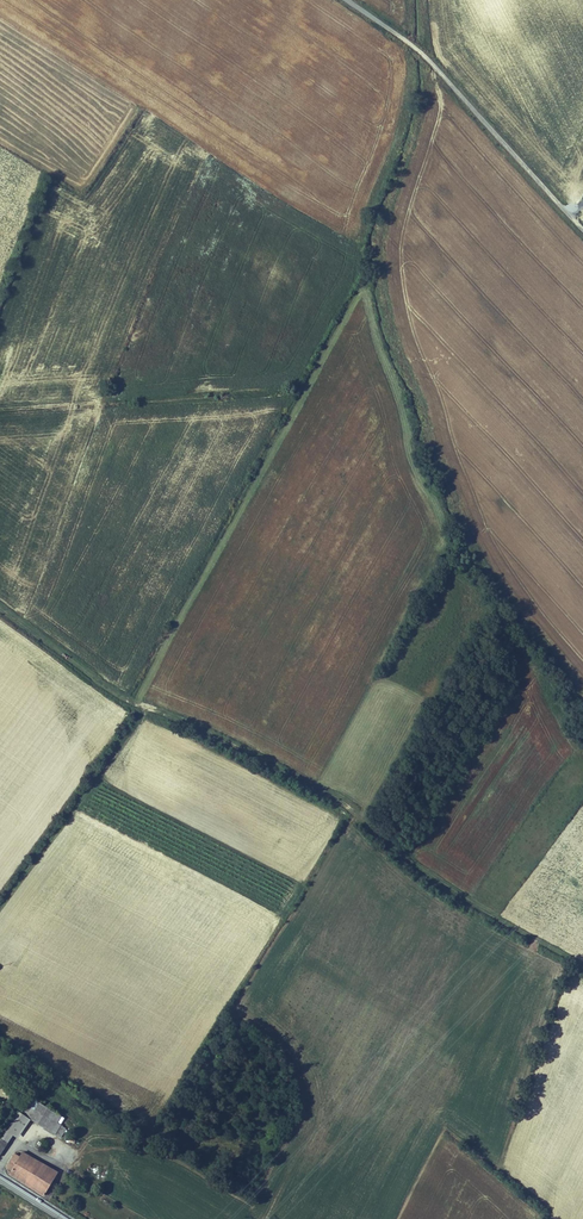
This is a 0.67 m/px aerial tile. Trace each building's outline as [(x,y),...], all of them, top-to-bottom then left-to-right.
[(54,1142),(60,1133),(45,1124),(49,1117),(34,1108),(30,1114),(22,1109),(16,1118),(54,1142)] [(3,1130),(0,1134),(0,1151),(10,1135),(3,1130)] [(5,1175),(5,1176),(39,1198),(52,1177),(17,1157),(13,1162),(8,1159),(0,1172),(5,1175)]
